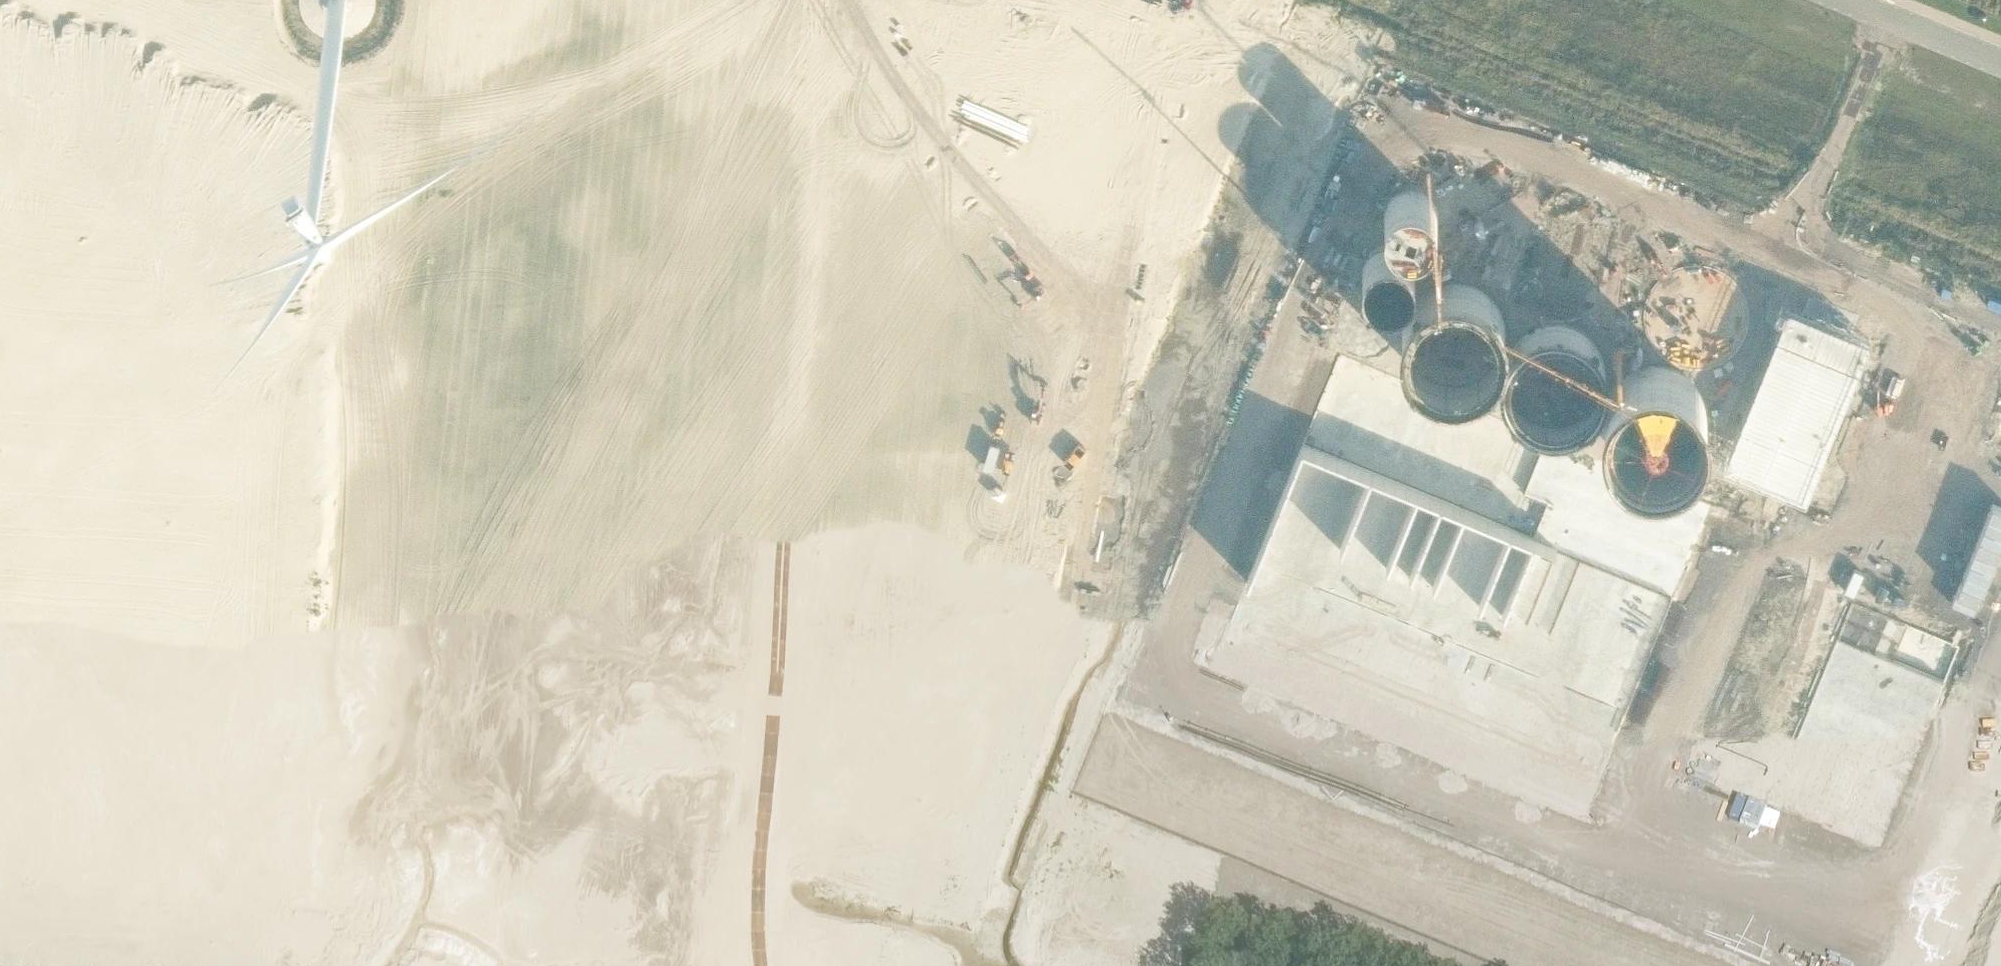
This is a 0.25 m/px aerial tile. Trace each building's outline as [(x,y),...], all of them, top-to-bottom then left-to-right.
[(327,0),(328,4),(331,7),(334,9),(338,10),(342,8),(345,6),(347,2),(348,0),(327,0)] [(1867,338),(1787,306),(1726,458),(1806,490),(1867,338)] [(1225,654),(1590,797),(1707,501),(1342,357),(1225,654)] [(1974,437),(2000,447),(2000,367),(1974,437)] [(1951,600),(1974,609),(2000,543),(2000,477),(1992,473),(1983,496),(1992,500),(1951,600)] [(1854,597),(1769,802),(1878,848),(1963,643),(1854,597)]
